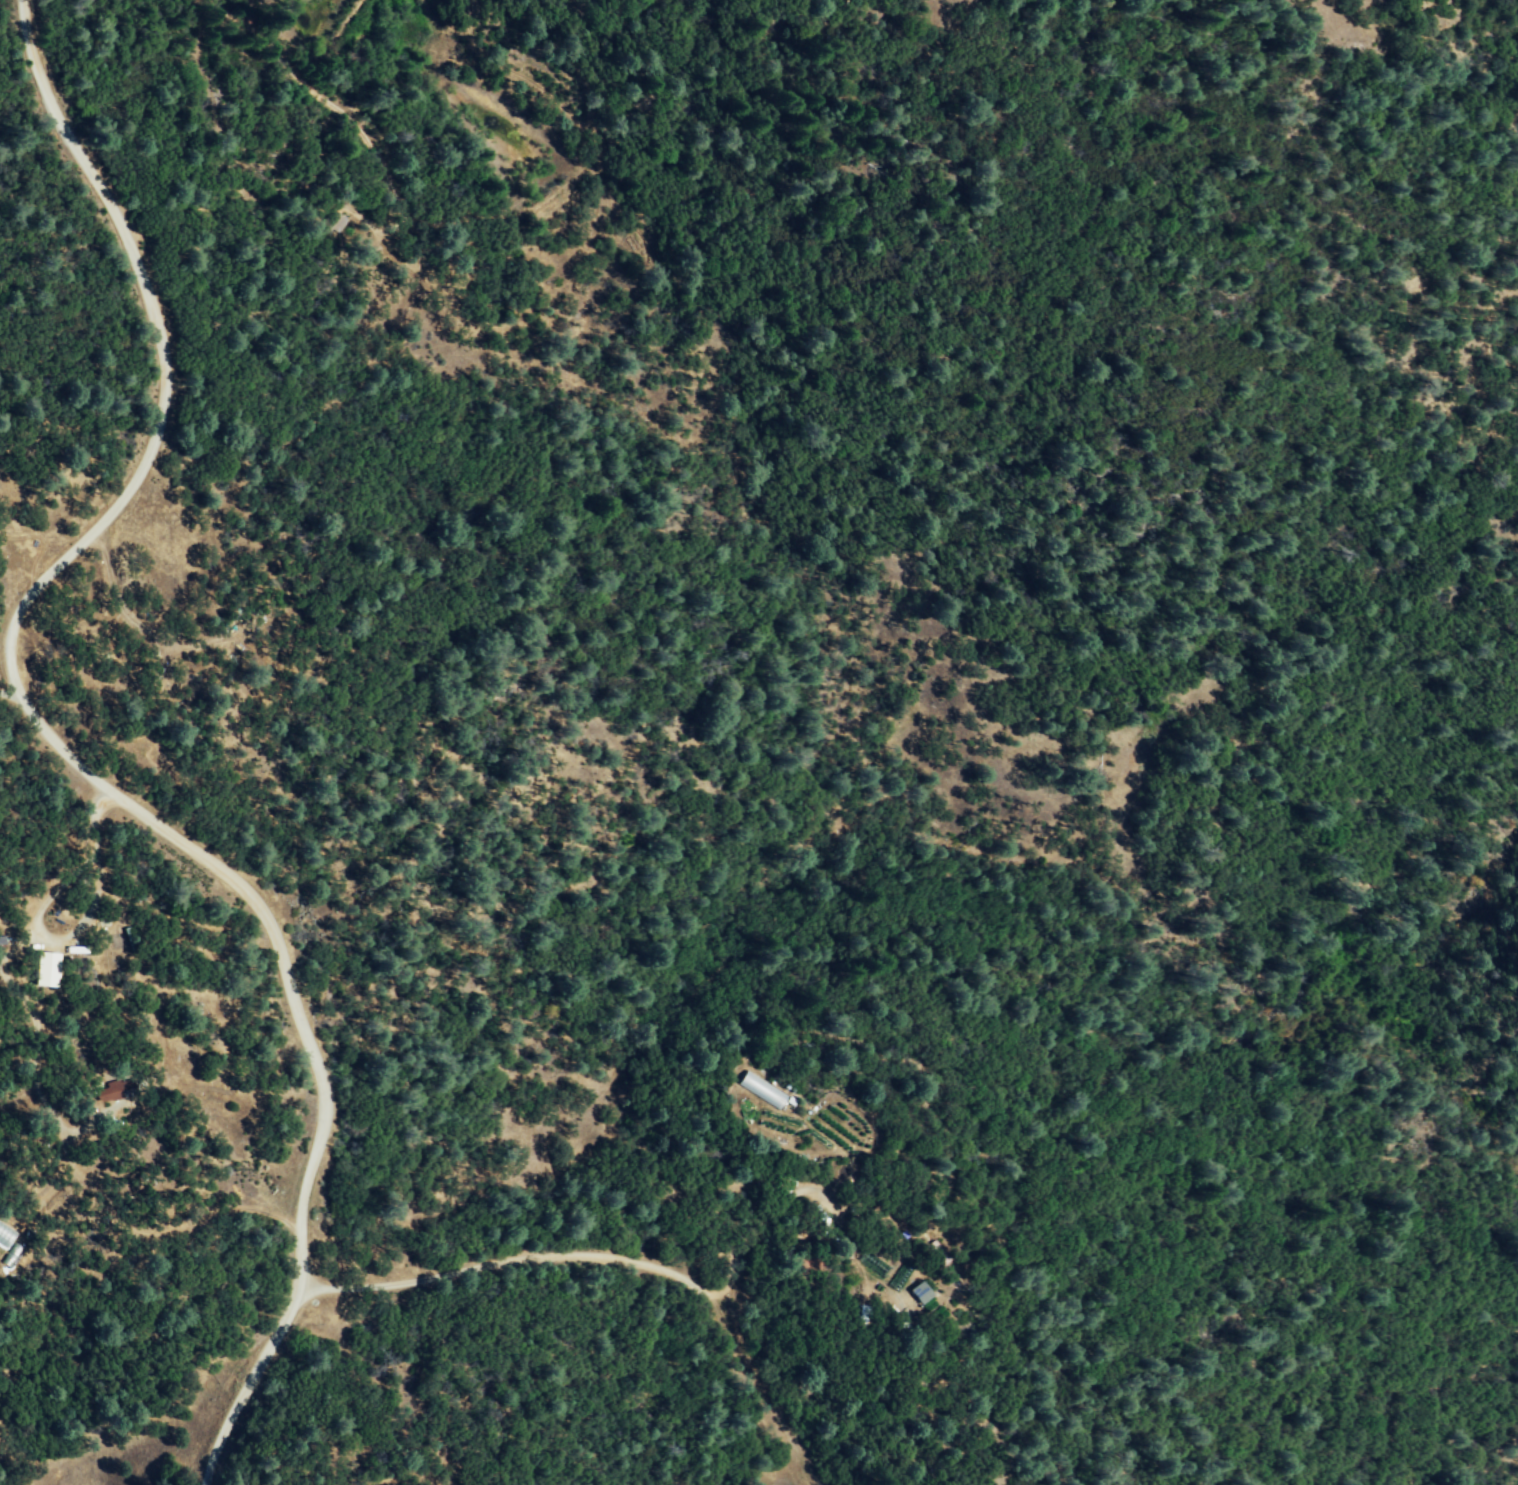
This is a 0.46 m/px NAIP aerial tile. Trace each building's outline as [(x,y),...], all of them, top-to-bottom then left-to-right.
[(56,988),(58,953),(36,952),(34,987),(56,988)] [(735,1087),(779,1109),(787,1094),(743,1072),(735,1087)] [(0,1223),(0,1245),(7,1249),(16,1232),(0,1223)] [(909,1290),(919,1305),(933,1297),(923,1281),(909,1290)]
